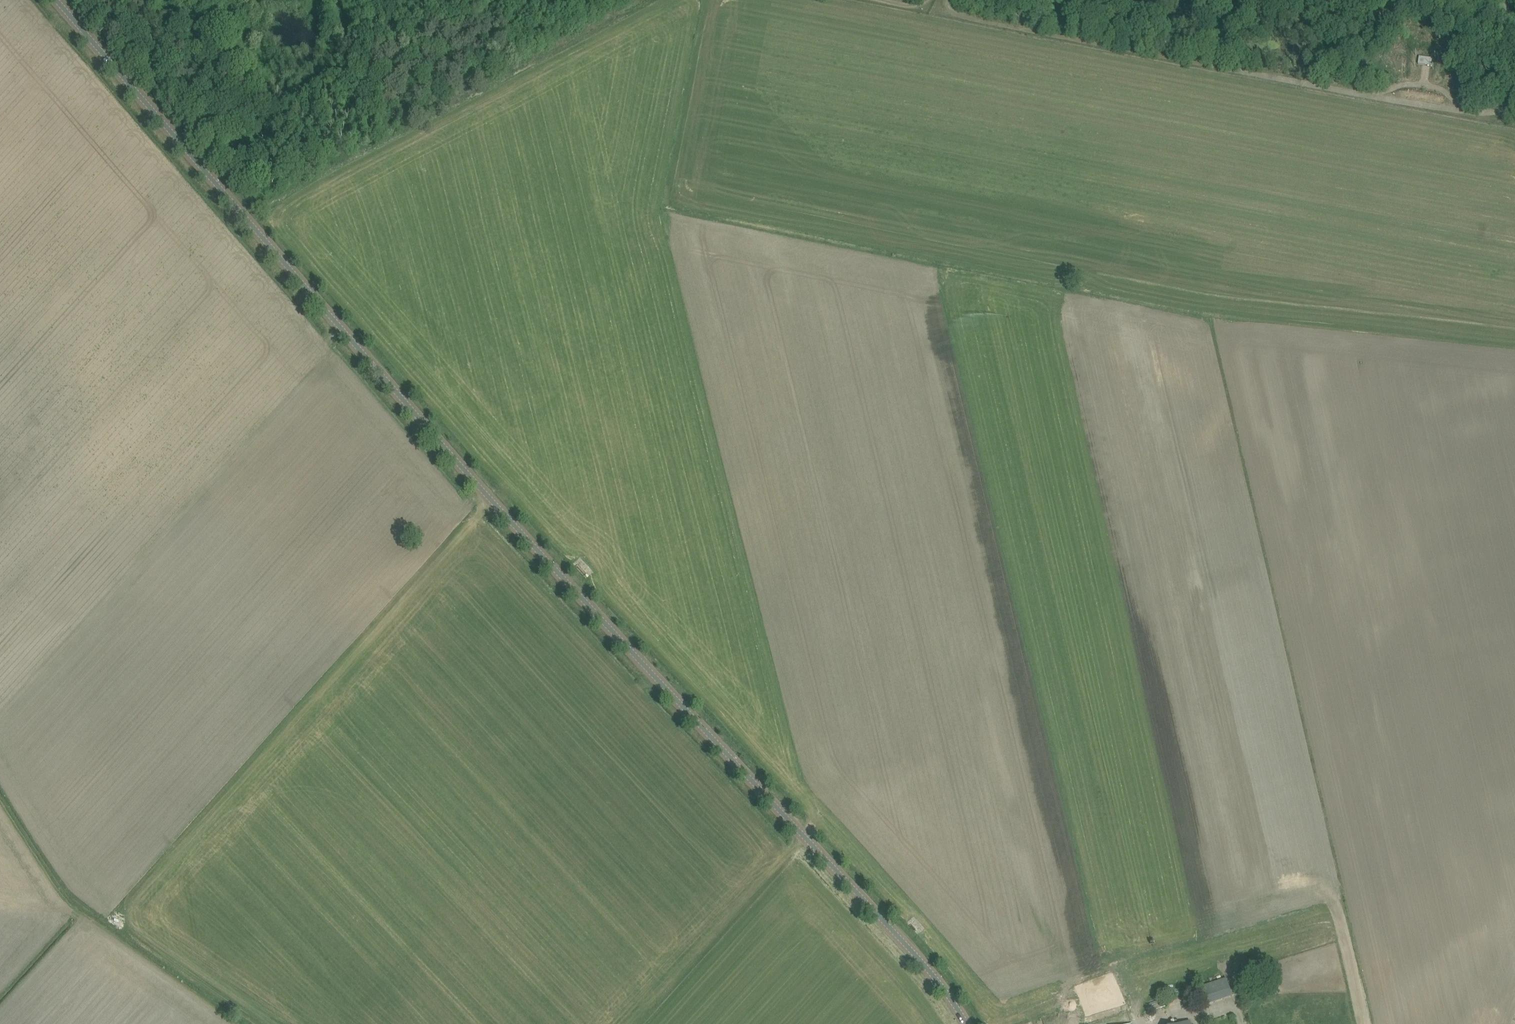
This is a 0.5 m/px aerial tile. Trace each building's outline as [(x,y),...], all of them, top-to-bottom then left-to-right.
[(1418,64),(1431,66),(1432,59),(1419,57),(1418,64)] [(1246,974),(1238,977),(1241,986),(1249,983),(1246,974)] [(1260,984),(1264,997),(1276,994),(1272,980),(1260,984)] [(1229,988),(1233,997),(1240,994),(1237,985),(1229,988)]
